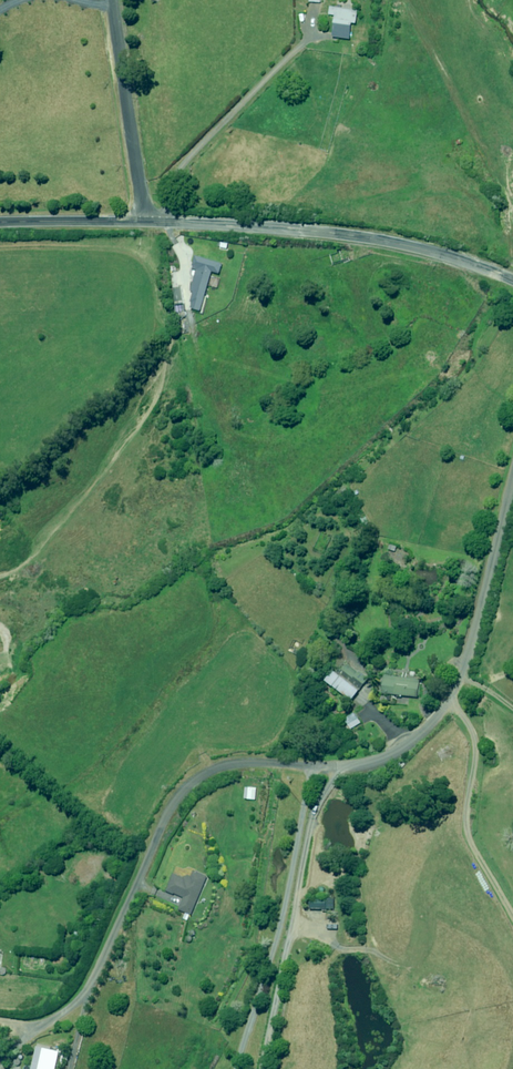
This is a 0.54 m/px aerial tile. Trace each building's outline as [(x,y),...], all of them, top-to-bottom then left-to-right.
[(335,36),(353,39),(355,23),(359,23),(361,11),(332,6),(331,14),(338,15),(335,36)] [(192,290),(196,291),(193,301),(196,302),(194,308),(204,311),(215,271),(223,273),(226,263),(198,255),(194,268),(198,269),(192,290)] [(179,303),(181,302),(181,304),(187,304),(184,287),(176,288),(179,303)] [(334,674),(329,682),(355,700),(369,678),(347,664),(341,674),(338,672),(336,675),(334,674)] [(388,676),(386,693),(421,697),(423,680),(388,676)] [(355,713),(346,719),(352,729),(361,723),(355,713)] [(246,787),(245,798),(256,799),(257,788),(246,787)] [(185,897),(179,909),(187,913),(185,918),(188,920),(191,914),(193,915),(210,876),(196,870),(193,876),(189,874),(188,876),(187,875),(186,877),(175,872),(167,890),(185,897)] [(310,909),(334,910),(335,898),(311,898),(310,909)] [(61,1052),(52,1049),(52,1047),(47,1046),(47,1048),(39,1046),(34,1068),(57,1068),(61,1052)]
